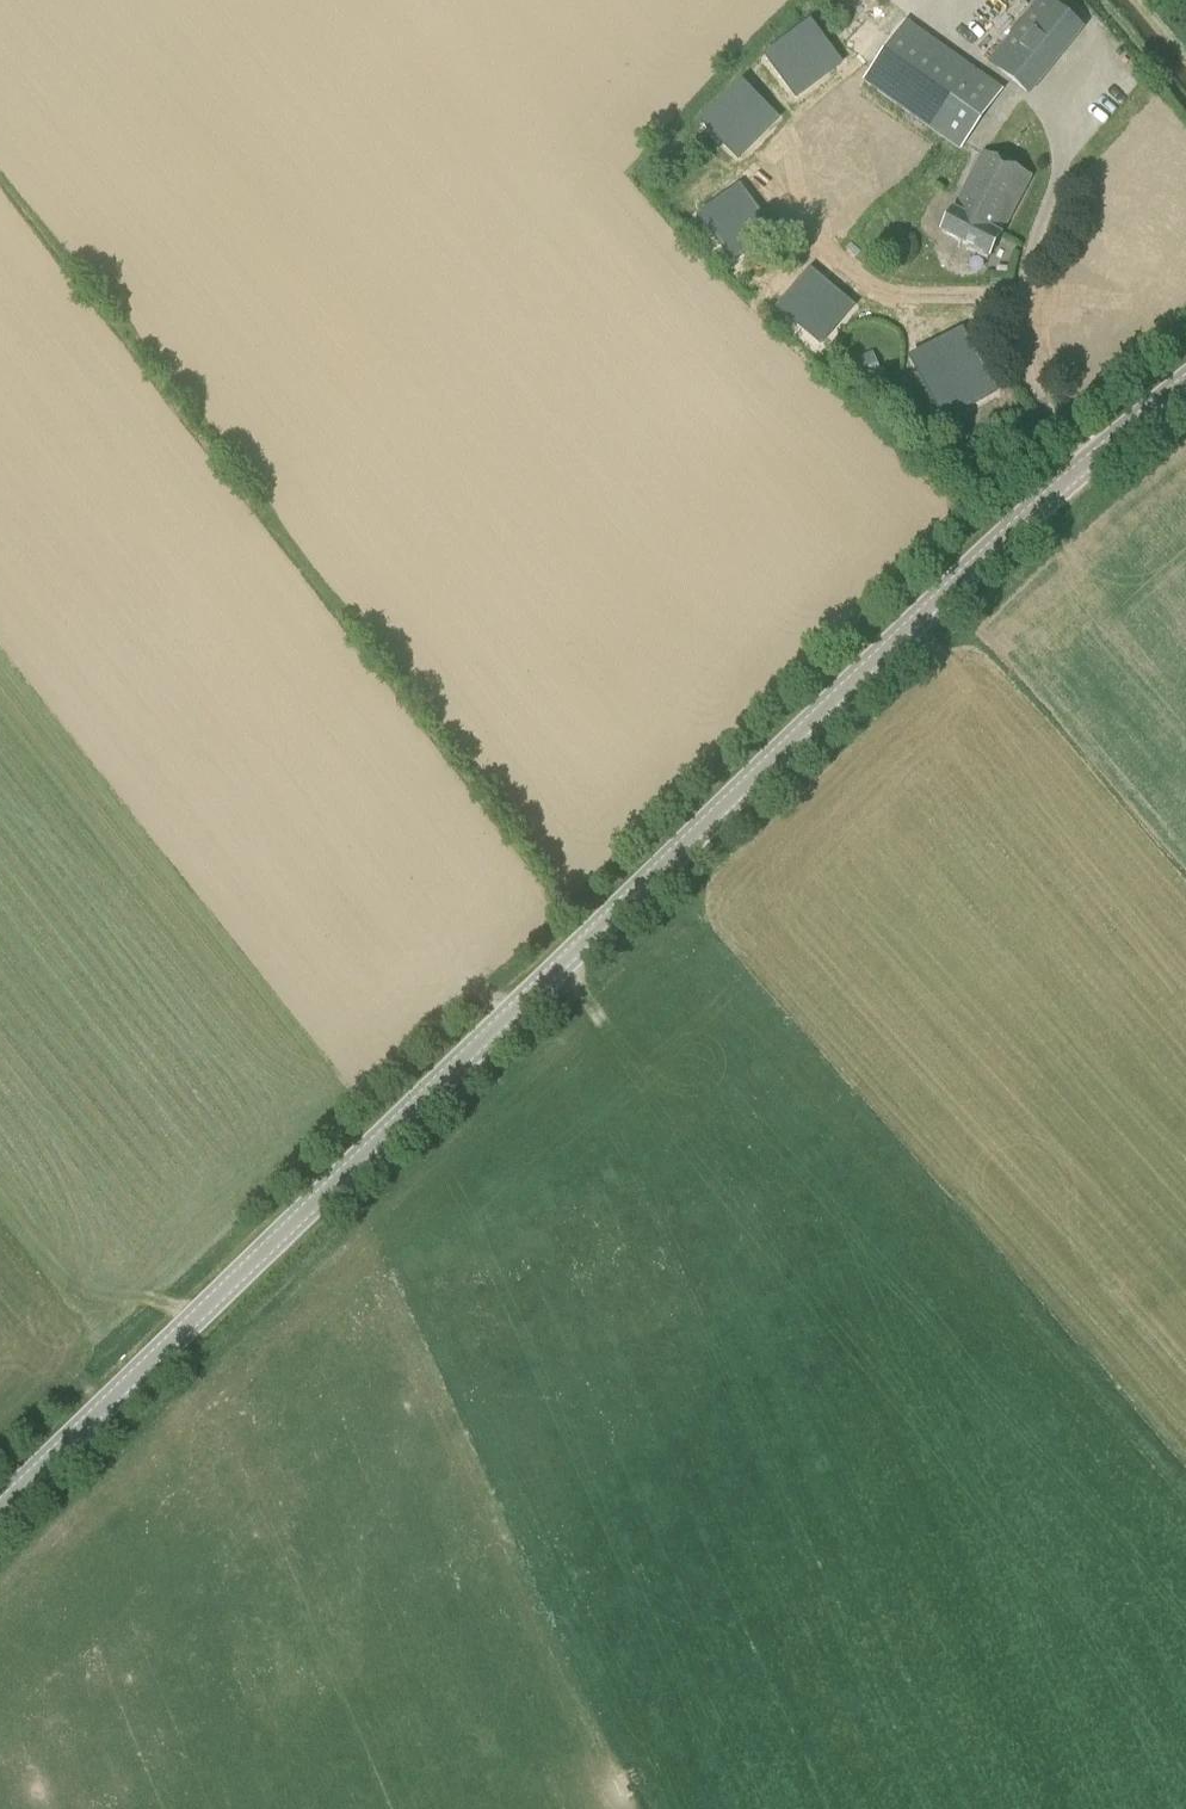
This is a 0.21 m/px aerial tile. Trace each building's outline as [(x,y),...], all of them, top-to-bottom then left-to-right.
[(1084,31),(1046,0),(966,0),(945,26),(1032,95),(1084,31)] [(909,23),(864,85),(958,152),(1002,88),(909,23)] [(799,99),(845,68),(831,48),(830,48),(819,56),(818,55),(807,39),(773,62),(799,99)] [(755,158),(772,105),(749,97),(749,98),(744,111),(725,105),(713,144),(755,158)] [(1031,178),(984,153),(943,233),(991,258),(1002,237),(1001,237),(1031,178)] [(762,230),(734,182),(713,194),(714,195),(721,207),(720,207),(703,217),(723,253),(762,230)] [(868,297),(823,265),(808,285),(809,285),(820,293),(820,294),(809,310),(842,334),(868,297)] [(1001,402),(956,348),(932,367),(942,378),(923,394),(949,425),(968,410),(977,421),(1001,402)]
